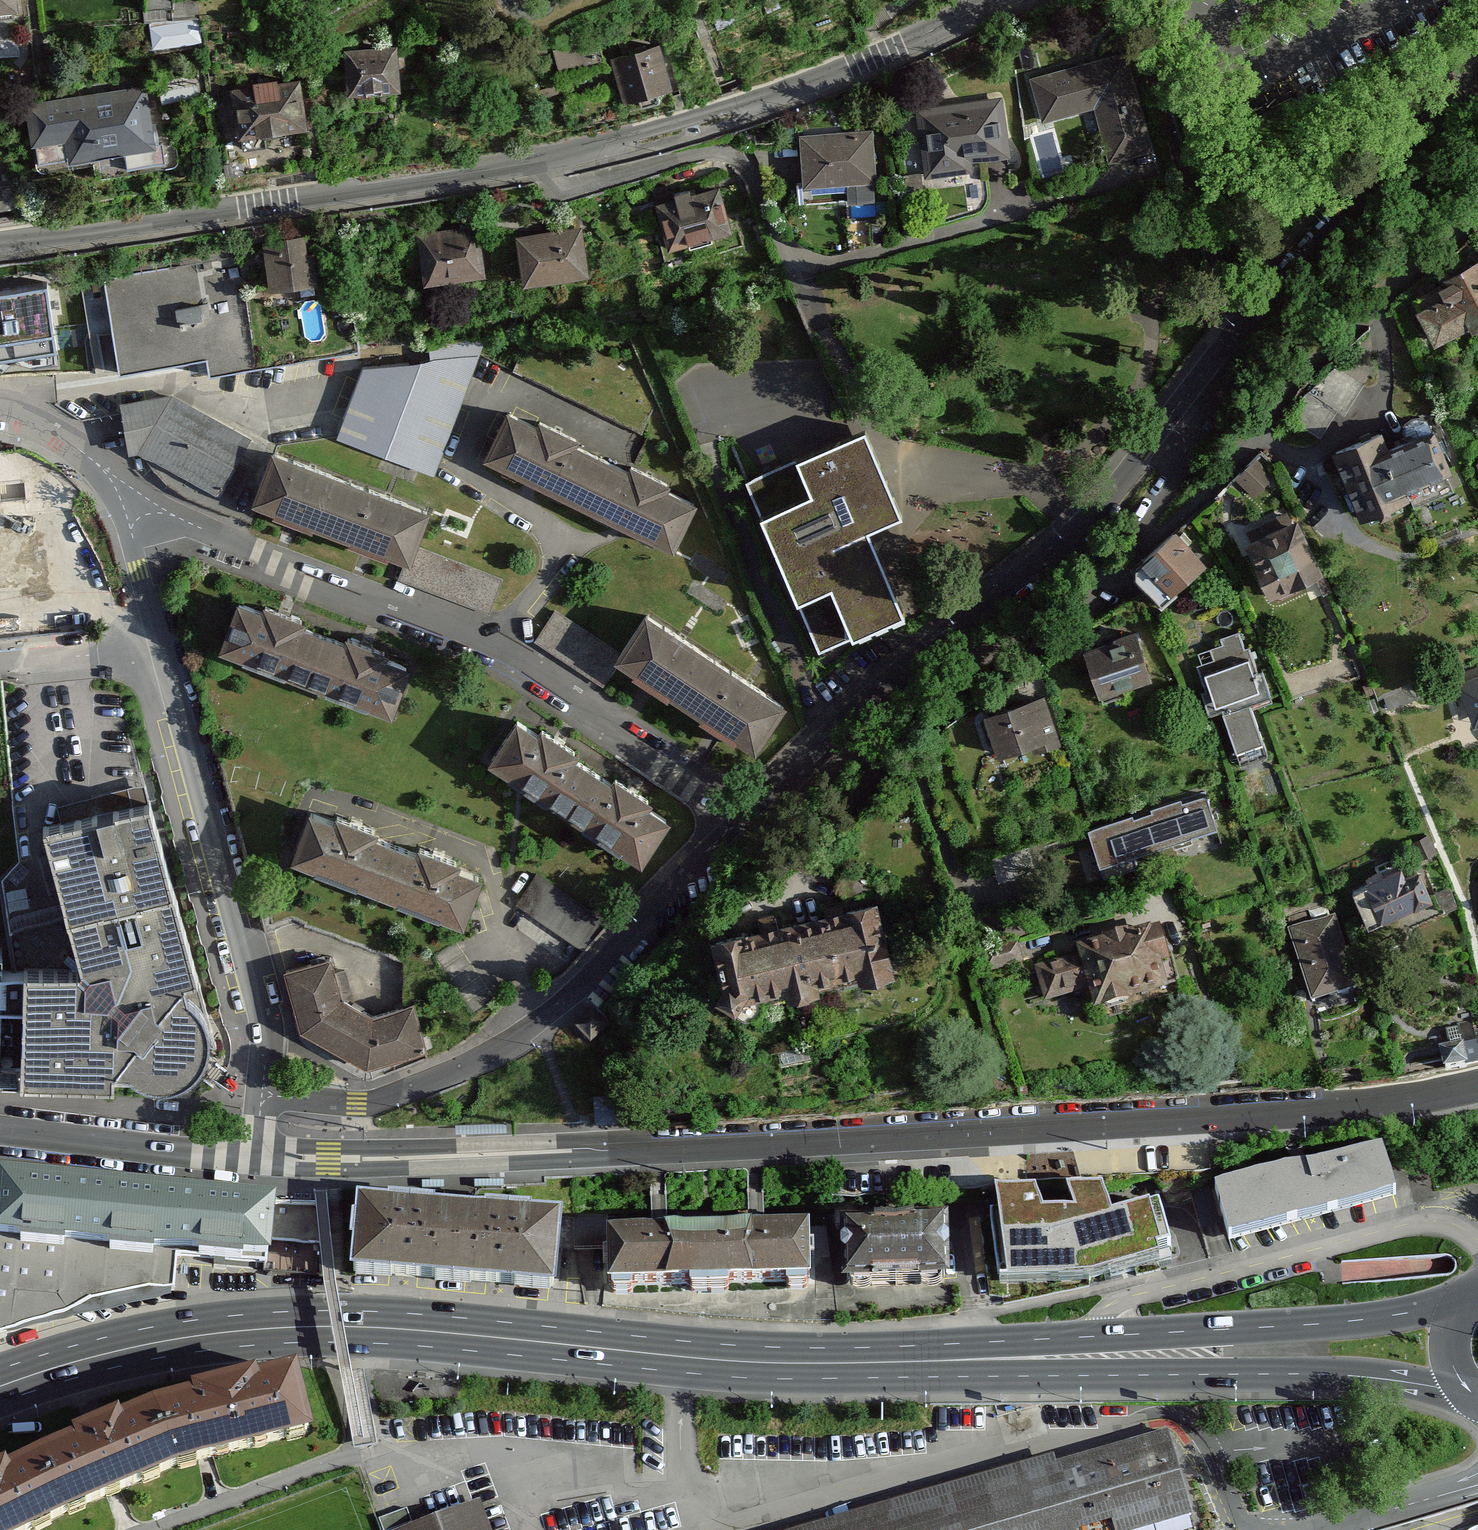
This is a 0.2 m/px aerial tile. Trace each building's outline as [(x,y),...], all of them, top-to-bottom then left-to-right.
[(606,53),(622,102),(676,85),(660,36),(606,53)] [(346,46),(345,92),(396,93),(397,47),(346,46)] [(1126,54),(1035,78),(1047,124),(1095,111),(1108,163),(1152,151),(1126,54)] [(232,81),(234,133),(300,131),(299,79),(232,81)] [(35,92),(36,143),(64,142),(64,162),(155,159),(153,89),(35,92)] [(999,101),(915,109),(923,190),(1007,182),(999,101)] [(803,137),(804,190),(875,189),(874,135),(803,137)] [(652,194),(665,244),(734,227),(720,176),(652,194)] [(580,218),(512,231),(522,279),(590,266),(580,218)] [(482,223),(417,230),(423,284),(488,277),(482,223)] [(262,243),(270,292),(320,284),(312,236),(262,243)] [(237,257),(101,279),(116,369),(204,355),(206,371),(370,345),(360,278),(320,284),(270,292),(243,297),(237,257)] [(1419,310),(1439,346),(1477,326),(1477,257),(1444,275),(1453,292),(1419,310)] [(54,334),(56,345),(84,341),(80,324),(53,327),(48,294),(0,299),(0,341),(54,334)] [(478,356),(359,368),(335,439),(433,475),(478,356)] [(507,390),(475,457),(672,548),(703,481),(507,390)] [(244,504),(265,449),(173,394),(117,399),(124,446),(176,483),(244,504)] [(1380,430),(1331,449),(1360,520),(1411,504),(1406,489),(1458,472),(1436,422),(1383,441),(1380,430)] [(864,426),(741,482),(819,652),(909,611),(868,524),(902,509),(864,426)] [(427,500),(268,441),(265,449),(244,504),(404,564),(427,500)] [(10,588),(0,488),(0,589),(10,588)] [(1298,518),(1245,540),(1271,596),(1325,574),(1298,518)] [(1155,543),(1134,566),(1136,577),(1164,605),(1205,569),(1180,532),(1155,543)] [(406,669),(230,597),(210,646),(386,718),(406,669)] [(640,606),(609,653),(756,748),(787,701),(640,606)] [(1132,628),(1080,644),(1095,695),(1147,677),(1132,628)] [(1217,662),(1200,667),(1214,716),(1223,714),(1237,757),(1269,748),(1256,706),(1272,701),(1249,631),(1209,639),(1217,662)] [(1458,685),(1469,711),(1477,708),(1477,676),(1458,685)] [(1041,693),(982,714),(994,756),(1055,735),(1041,693)] [(667,814),(513,713),(481,761),(636,862),(667,814)] [(1204,790),(1086,828),(1100,870),(1214,828),(1204,790)] [(20,1075),(19,1081),(158,1082),(170,1082),(183,1078),(194,1071),(199,1066),(203,1060),(207,1052),(209,1045),(210,1031),(209,1020),(205,1010),(150,798),(48,827),(83,970),(3,969),(2,963),(0,963),(0,1075),(20,1075)] [(480,857),(305,801),(285,861),(461,917),(480,857)] [(1419,862),(1356,888),(1372,926),(1435,902),(1419,862)] [(23,866),(2,869),(11,935),(49,930),(41,867),(24,869),(23,866)] [(586,945),(608,916),(542,866),(520,895),(586,945)] [(880,898),(716,933),(732,1008),(897,972),(880,898)] [(1337,917),(1289,931),(1310,1010),(1359,996),(1337,917)] [(1159,923),(1030,964),(1049,1004),(1082,994),(1108,1013),(1181,985),(1159,923)] [(331,956),(284,970),(300,1030),(367,1067),(428,1051),(413,1003),(374,1014),(342,997),(331,956)] [(595,1011),(575,1029),(589,1044),(609,1026),(595,1011)] [(1477,1062),(1477,1017),(1446,1023),(1449,1042),(1436,1044),(1441,1069),(1477,1062)] [(1382,1147),(1214,1191),(1228,1243),(1396,1198),(1382,1147)] [(0,1174),(0,1175),(0,1235),(180,1247),(270,1253),(274,1193),(181,1187),(0,1174)] [(1035,1189),(995,1190),(1008,1287),(1090,1284),(1158,1265),(1156,1256),(1172,1251),(1161,1208),(1111,1221),(1101,1187),(1067,1188),(1075,1216),(1043,1217),(1035,1189)] [(562,1216),(357,1199),(350,1278),(556,1295),(562,1216)] [(943,1217),(836,1219),(837,1284),(944,1282),(943,1217)] [(801,1232),(602,1236),(603,1287),(802,1283),(801,1232)] [(177,1284),(180,1247),(0,1235),(0,1332),(177,1284)] [(1370,1266),(1446,1263),(1445,1253),(1370,1256),(1370,1266)] [(314,1439),(298,1372),(153,1398),(183,1470),(314,1439)] [(66,1519),(183,1470),(153,1398),(36,1447),(66,1519)] [(799,1529),(1138,1529),(1193,1514),(1169,1432),(1057,1465),(1054,1455),(799,1529)] [(66,1519),(36,1447),(0,1463),(0,1529),(42,1529),(66,1519)] [(482,1499),(397,1529),(493,1529),(482,1499)] [(390,1527),(413,1517),(408,1506),(385,1515),(390,1527)]
